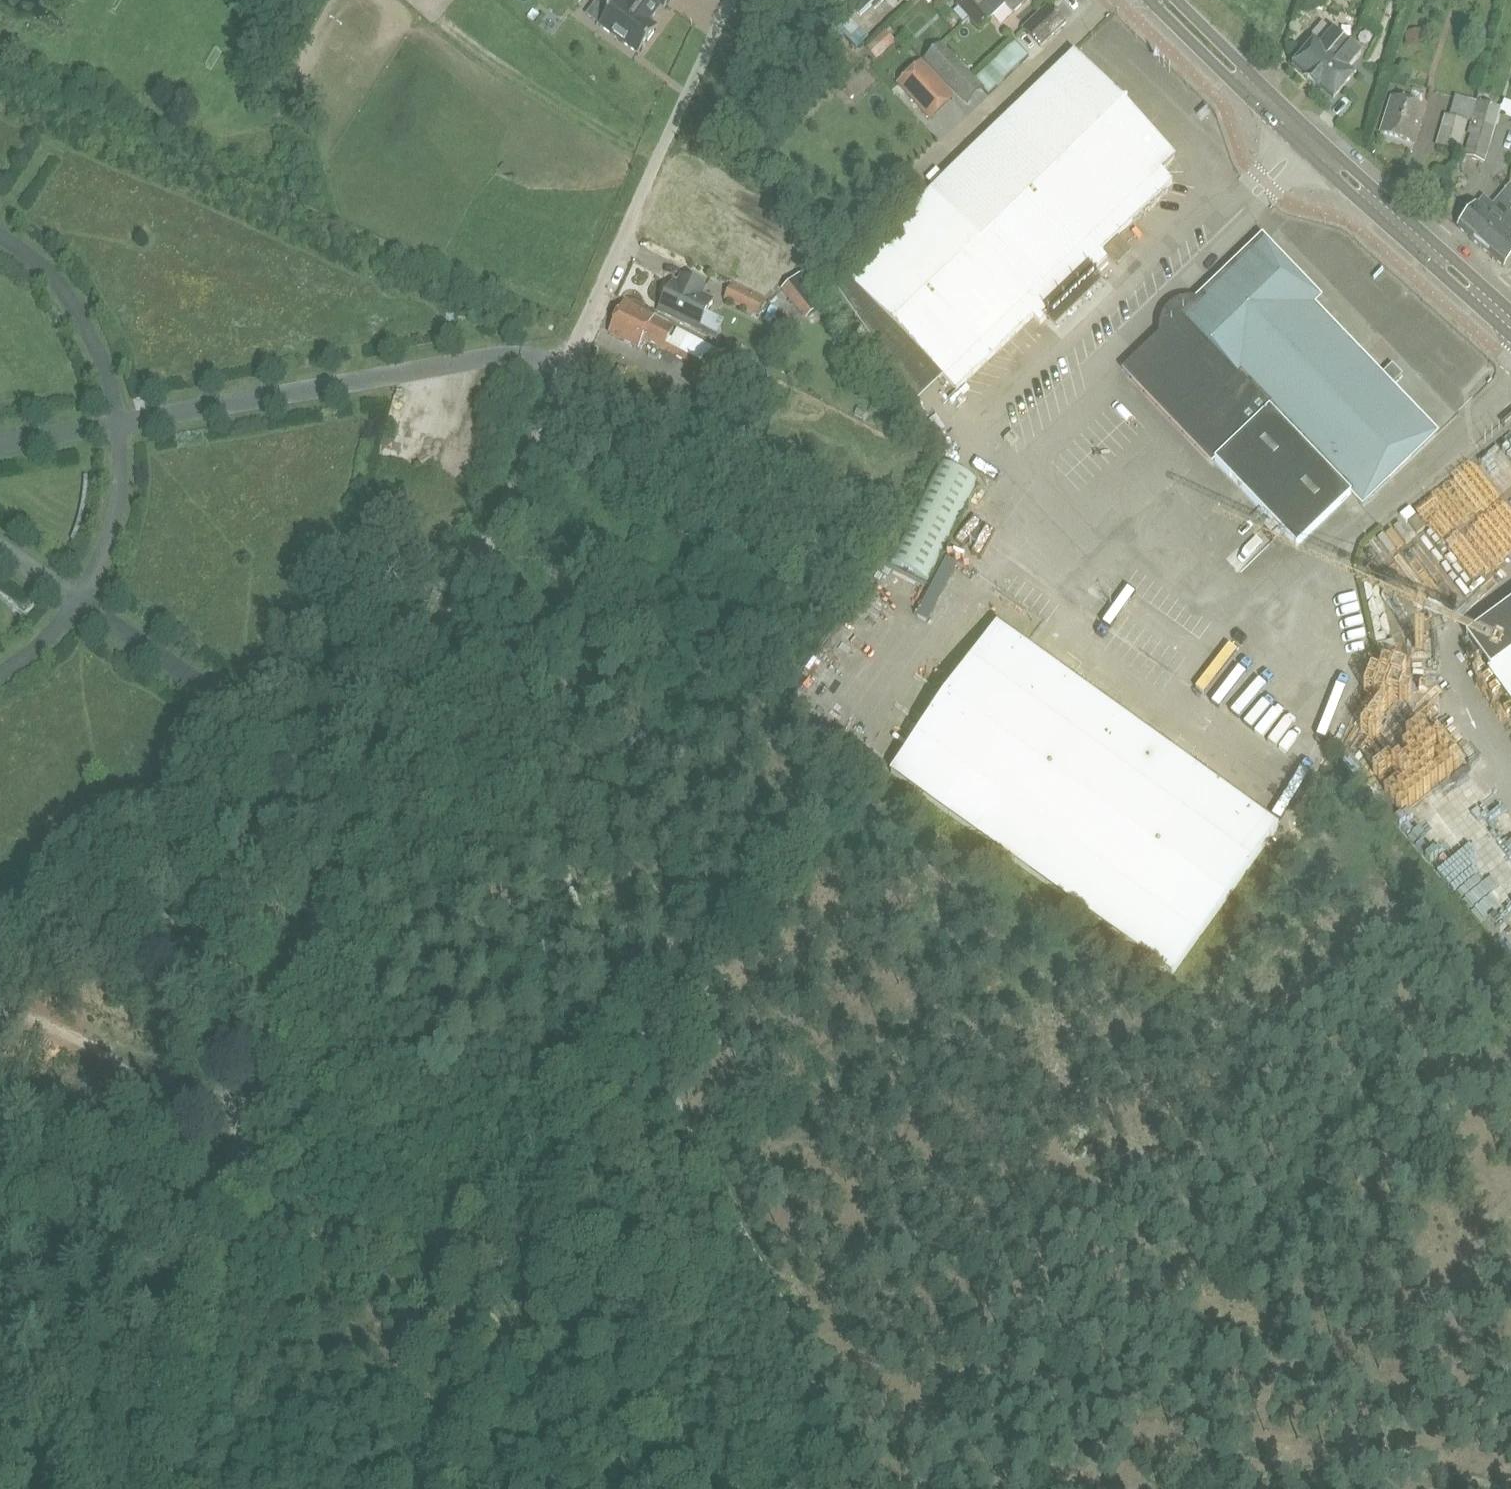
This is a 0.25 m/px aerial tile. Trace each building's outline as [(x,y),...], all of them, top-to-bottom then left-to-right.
[(661,6),(664,9),(670,0),(632,0),(627,6),(619,0),(600,26),(639,54),(657,28),(649,22),(661,6)] [(860,15),(870,5),(874,9),(883,0),(845,0),(860,15)] [(960,6),(970,17),(980,8),(988,0),(966,0),(960,6)] [(980,8),(988,17),(991,14),(993,16),(1006,4),(1014,12),(1025,3),(1028,0),(988,0),(980,8)] [(1041,46),(1066,22),(1049,5),(1024,29),(1041,46)] [(980,8),(970,17),(981,28),(990,19),(988,17),(980,8)] [(1334,31),(1321,46),(1316,41),(1294,66),(1313,82),(1347,43),(1334,31)] [(892,32),(874,50),(883,59),(901,41),(892,32)] [(1028,56),(1014,41),(974,80),(989,94),(1028,56)] [(925,57),(949,85),(964,71),(940,43),(925,57)] [(1354,75),(1348,70),(1361,55),(1347,43),(1313,82),(1333,100),(1354,75)] [(924,199),(834,286),(888,365),(911,343),(944,378),(956,390),(1034,316),(1040,323),(1048,316),(1055,323),(1099,280),(1093,273),(1107,259),(1101,252),(1103,249),(1118,235),(1172,182),(1161,170),(1163,168),(1175,157),(1127,108),(1127,103),(1122,103),(1075,53),(934,189),(924,199)] [(898,81),(918,103),(935,88),(915,66),(898,81)] [(1392,96),(1381,132),(1414,143),(1426,106),(1421,105),(1424,94),(1411,90),(1408,101),(1392,96)] [(1468,123),(1470,123),(1476,103),(1456,97),(1450,118),(1445,116),(1436,147),(1460,154),(1468,123)] [(1467,135),(1471,136),(1465,158),(1485,164),(1502,109),(1477,102),(1476,103),(1470,123),(1467,135)] [(1481,246),(1510,211),(1510,185),(1494,205),(1485,197),(1459,226),(1481,246)] [(1481,246),(1505,266),(1510,259),(1510,211),(1481,246)] [(1352,492),(1363,504),(1436,434),(1313,305),(1320,298),(1265,240),(1196,307),(1188,306),(1180,309),(1174,314),(1169,321),(1167,329),(1168,337),(1130,372),(1297,546),(1352,492)] [(727,260),(719,274),(741,285),(748,271),(727,260)] [(781,290),(805,320),(828,302),(804,272),(781,290)] [(698,330),(713,298),(702,292),(705,287),(686,277),(683,283),(674,279),(658,311),(698,330)] [(724,300),(758,316),(766,299),(732,283),(724,300)] [(674,328),(654,318),(654,316),(623,302),(609,332),(640,347),(644,338),(664,348),(664,349),(731,384),(741,362),(674,328)] [(1473,463),(1482,476),(1506,460),(1496,446),(1473,463)] [(938,461),(889,561),(928,581),(977,481),(938,461)] [(1451,476),(1478,515),(1497,502),(1470,463),(1451,476)] [(1449,480),(1425,495),(1445,528),(1469,513),(1449,480)] [(1498,521),(1489,526),(1500,546),(1509,540),(1498,521)] [(1465,543),(1454,556),(1473,572),(1485,559),(1465,543)] [(892,772),(978,833),(1174,973),(1279,827),(997,625),(892,772)] [(1489,668),(1510,698),(1510,651),(1489,668)] [(1437,765),(1456,759),(1452,746),(1433,752),(1437,765)] [(1432,802),(1478,774),(1470,760),(1423,788),(1432,802)] [(1497,930),(1505,942),(1510,938),(1510,921),(1497,930)]
